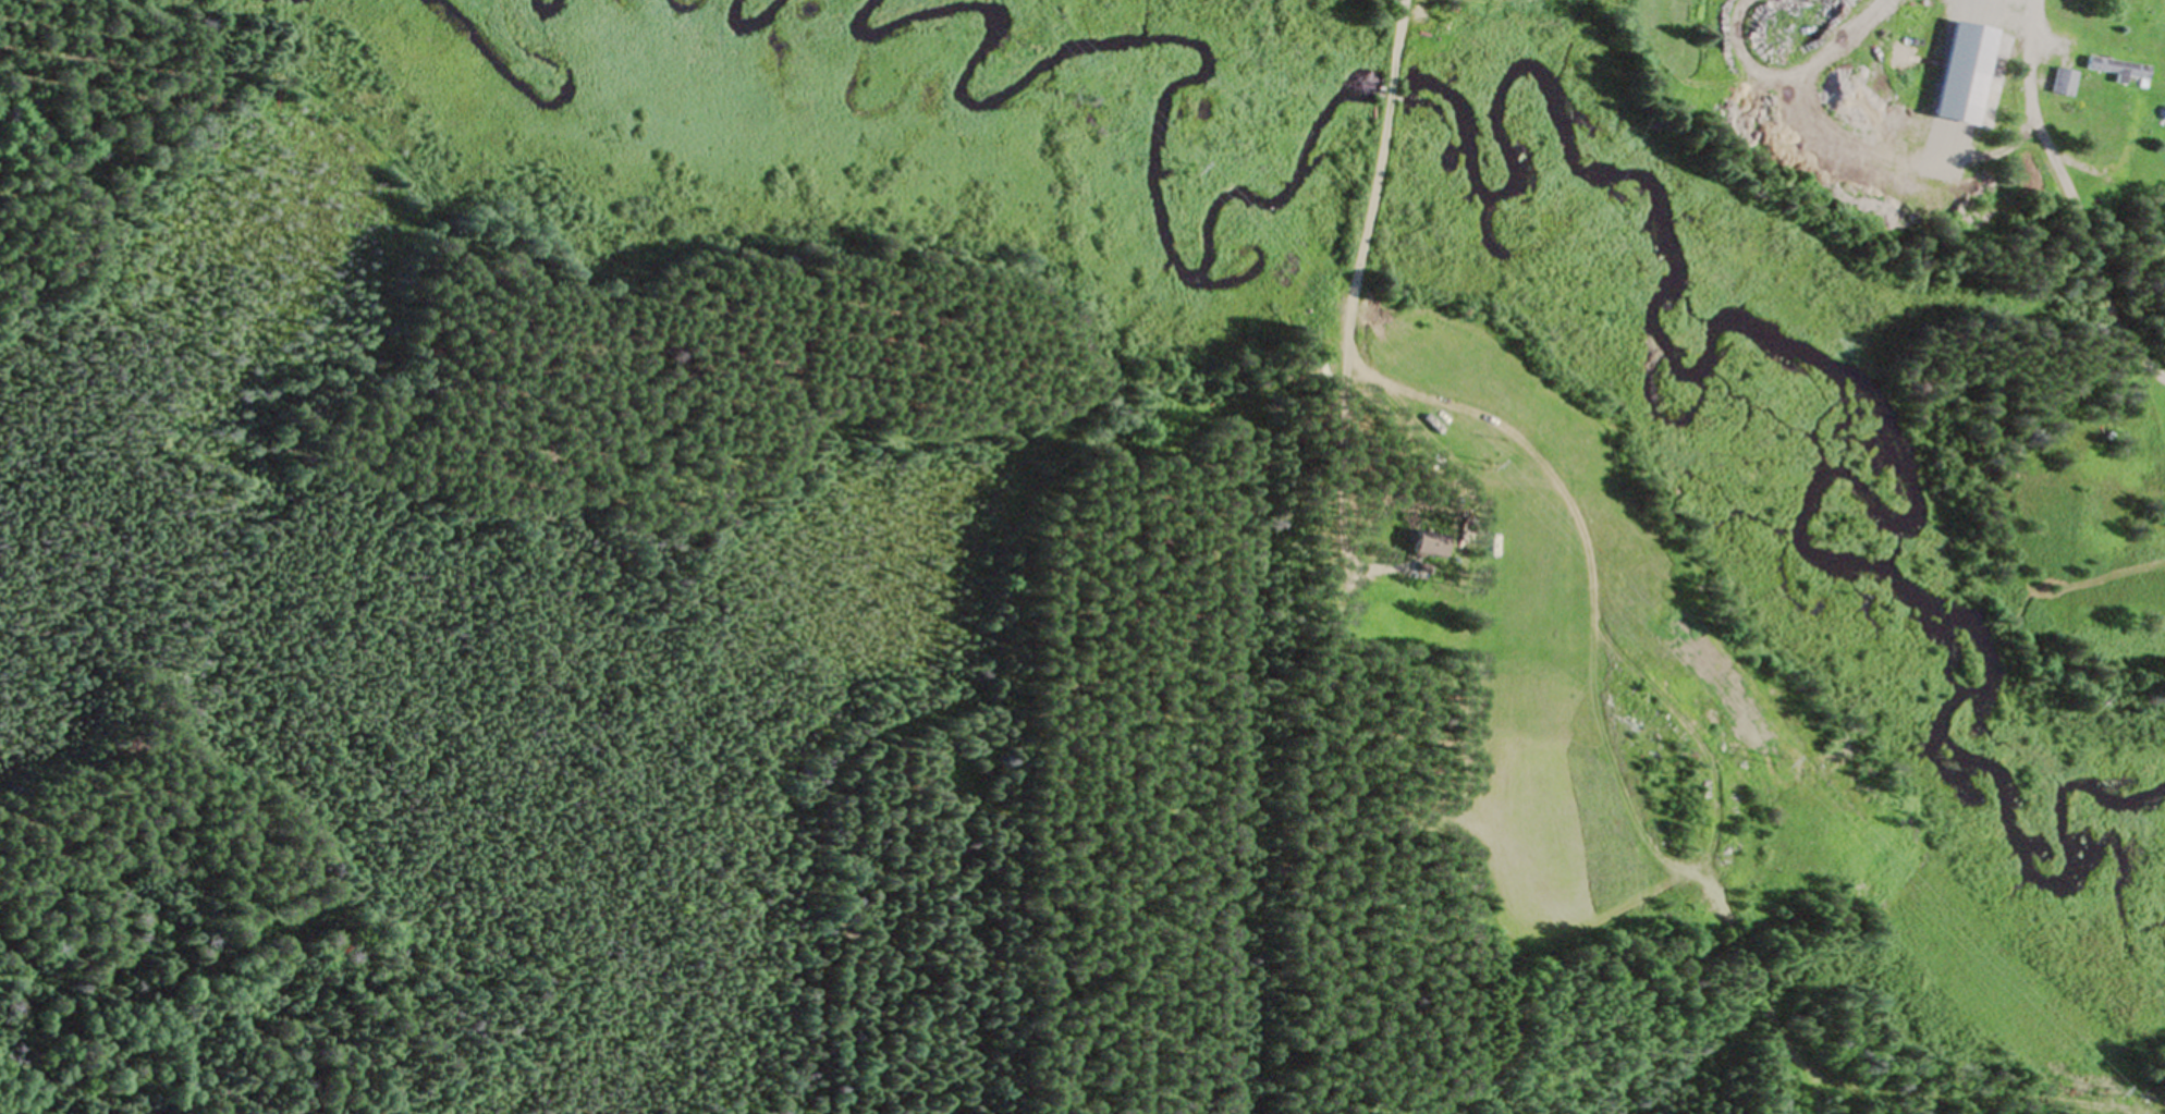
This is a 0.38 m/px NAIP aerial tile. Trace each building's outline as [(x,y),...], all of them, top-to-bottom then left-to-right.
[(2125,80),(2145,82),(2147,67),(2085,60),(2084,72),(2114,76),(2113,85),(2124,87),(2125,80)] [(2049,96),(2070,99),(2074,73),(2053,70),(2049,96)] [(1434,564),(1442,542),(1413,531),(1405,553),(1434,564)]
